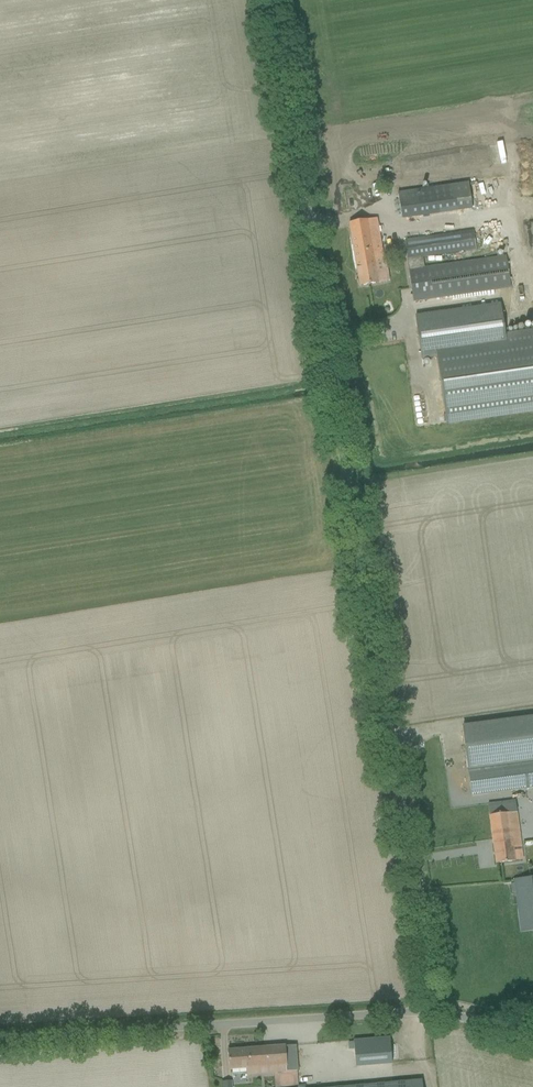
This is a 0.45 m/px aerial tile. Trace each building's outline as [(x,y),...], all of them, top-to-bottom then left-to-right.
[(486,209),(491,209),(496,208),(499,206),(502,203),(505,200),(506,196),(507,192),(507,187),(504,181),(499,177),(493,174),(487,173),(482,175),(478,177),(473,183),(471,190),(472,196),(474,202),(479,206),(486,209)] [(396,193),(400,219),(472,208),(468,182),(396,193)] [(377,218),(349,223),(360,286),(378,283),(376,269),(385,268),(377,218)] [(403,241),(413,301),(510,286),(505,255),(425,268),(423,257),(425,256),(426,261),(431,260),(430,256),(475,249),(472,230),(403,241)] [(505,336),(500,303),(415,315),(422,359),(437,357),(446,423),(532,410),(532,332),(505,336)] [(462,726),(468,770),(469,776),(472,795),(482,794),(532,787),(532,716),(462,726)] [(489,804),(496,863),(515,861),(513,847),(522,846),(516,801),(489,804)] [(514,879),(520,932),(532,931),(532,877),(514,879)] [(390,1037),(353,1040),(356,1067),(392,1064),(390,1037)] [(296,1045),(228,1050),(229,1061),(230,1069),(232,1069),(247,1068),(248,1074),(298,1070),(297,1056),(296,1045)] [(421,1079),(333,1086),(422,1086),(421,1079)]
